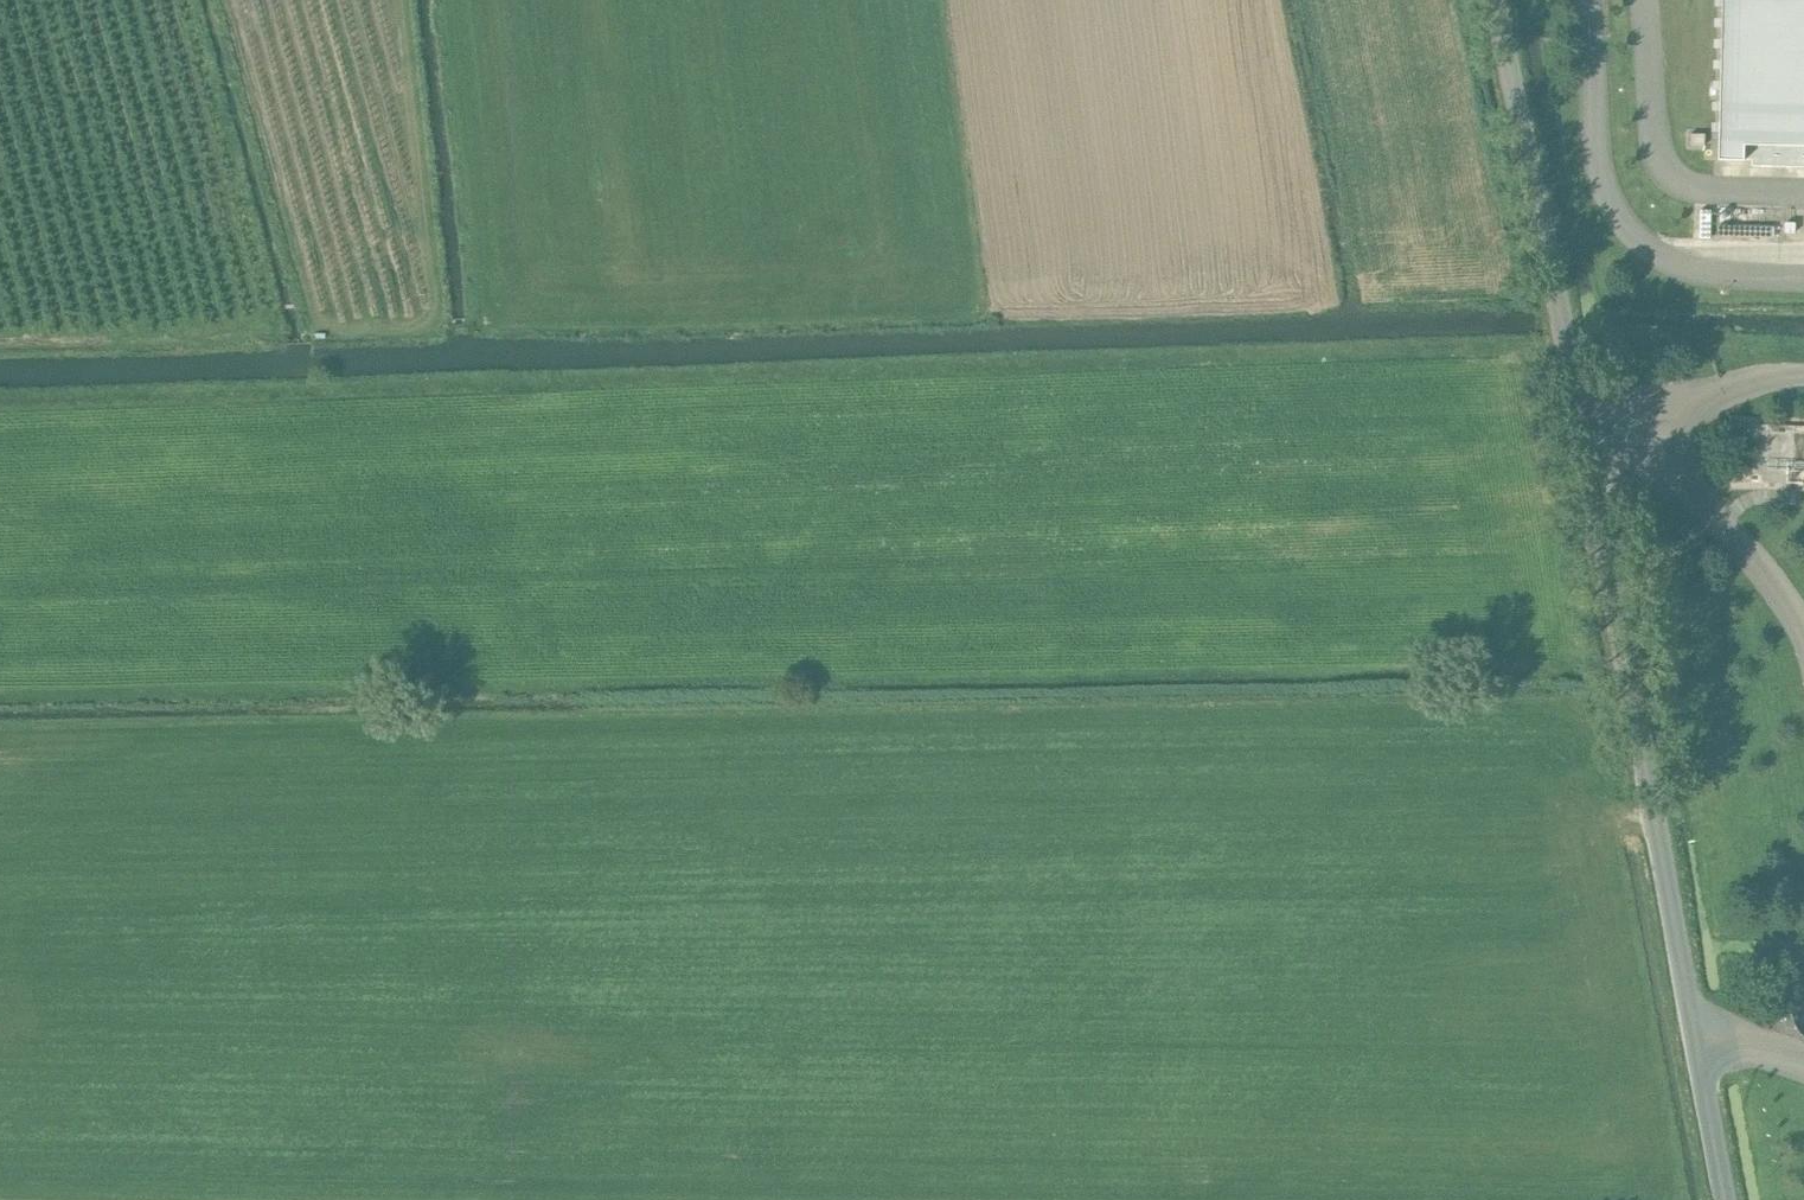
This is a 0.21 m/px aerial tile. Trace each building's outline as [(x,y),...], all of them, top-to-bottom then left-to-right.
[(1719,160),(1744,160),(1744,159),(1752,159),(1752,166),(1803,167),(1803,0),(1722,0),(1719,160)] [(1731,481),(1803,483),(1803,427),(1732,424),(1731,481)]
